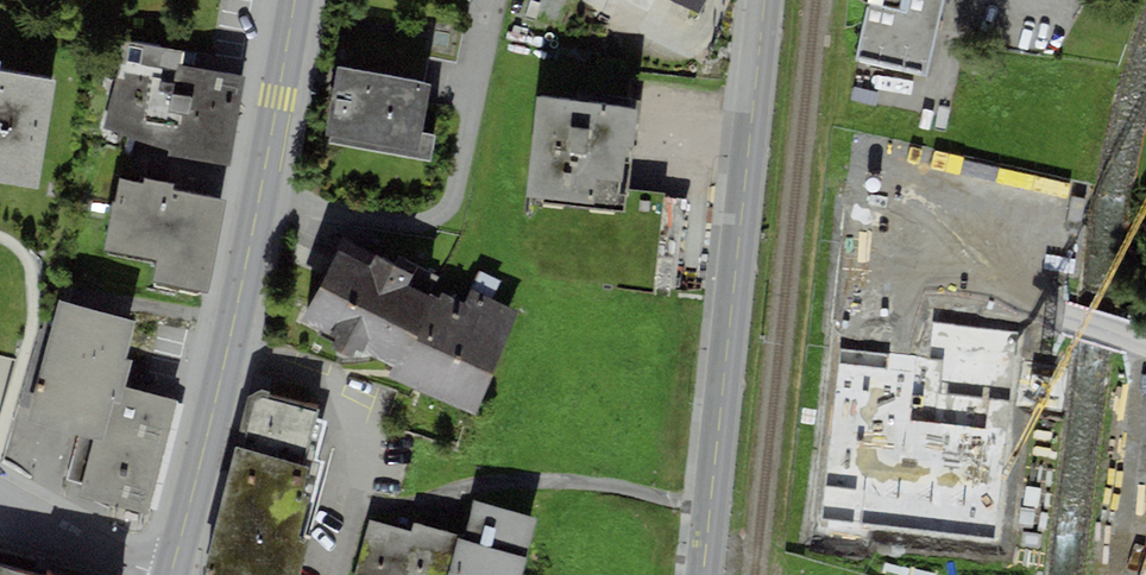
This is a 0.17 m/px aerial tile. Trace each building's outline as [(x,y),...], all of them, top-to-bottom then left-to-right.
[(706,0),(671,0),(698,14),(706,0)] [(943,0),(867,0),(869,5),(857,62),(926,75),(943,0)] [(230,169),(246,77),(185,67),(181,66),(182,51),(124,43),(102,129),(171,151),(170,159),(230,169)] [(324,134),(331,136),(329,143),(431,163),(436,135),(422,132),(431,84),(337,66),(324,134)] [(0,72),(0,184),(38,190),(56,82),(0,72)] [(637,109),(537,98),(526,196),(626,207),(637,109)] [(105,250),(156,260),(152,279),(208,291),(212,272),(227,201),(173,190),(175,184),(145,178),(143,184),(120,179),(105,250)] [(369,267),(338,251),(301,322),(337,340),(333,348),(361,362),(366,354),(394,368),(389,376),(398,381),(436,301),(428,298),(408,287),(414,276),(375,256),(369,267)] [(430,293),(428,298),(436,301),(398,381),(473,415),(521,313),(470,289),(463,303),(441,293),(439,298),(430,293)] [(135,320),(59,300),(27,421),(95,439),(105,442),(116,399),(121,401),(125,388),(132,360),(125,358),(135,320)] [(997,545),(1017,332),(933,324),(930,360),(837,351),(820,528),(997,545)] [(177,402),(125,388),(121,401),(116,399),(105,442),(95,439),(79,496),(147,514),(177,402)] [(303,539),(324,462),(314,459),(325,422),(315,420),(319,408),(261,391),(247,398),(236,448),(208,554),(217,557),(212,574),(300,574),(309,541),(303,539)] [(370,520),(356,574),(521,574),(526,558),(536,518),(474,501),(463,541),(458,540),(458,534),(413,523),(411,530),(370,520)] [(0,566),(0,574),(33,574),(0,566)]
